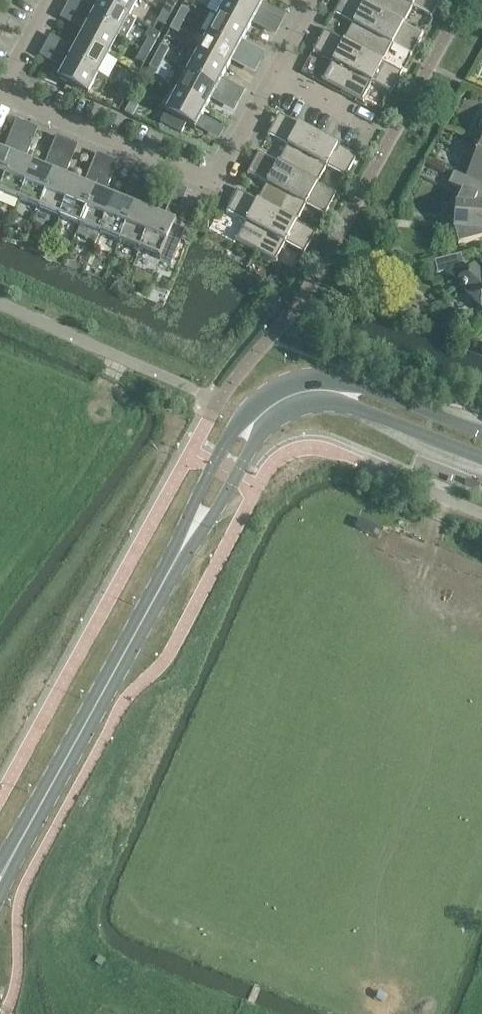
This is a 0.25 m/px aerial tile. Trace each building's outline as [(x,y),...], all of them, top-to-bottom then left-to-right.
[(93,5),(80,0),(68,0),(61,18),(85,27),(93,5)] [(99,2),(130,18),(140,0),(100,0),(99,2)] [(233,0),(226,0),(217,16),(247,33),(258,13),(233,0)] [(258,13),(265,0),(233,0),(258,13)] [(364,3),(359,0),(341,0),(333,15),(335,16),(336,15),(353,24),(344,41),(343,42),(363,53),(384,15),(364,4),(364,3)] [(364,3),(364,4),(384,15),(392,0),(366,0),(365,3),(364,3)] [(404,25),(404,24),(413,7),(431,17),(430,18),(432,19),(442,0),(392,0),(384,15),(404,25)] [(163,12),(171,16),(177,5),(169,1),(163,12)] [(89,21),(120,37),(125,40),(136,21),(130,18),(99,2),(89,21)] [(176,19),(184,23),(190,12),(182,8),(176,19)] [(171,16),(163,12),(157,23),(165,27),(171,16)] [(384,15),(363,53),(383,63),(384,63),(383,63),(393,45),(410,55),(409,56),(411,57),(424,33),(422,32),(421,34),(404,25),(384,15)] [(217,16),(207,35),(237,52),(247,33),(217,16)] [(184,23),(176,19),(170,30),(178,34),(184,23)] [(120,37),(89,21),(79,40),(109,56),(120,37)] [(327,30),(326,29),(313,53),(314,54),(315,53),(333,62),(324,79),(322,78),(321,80),(342,91),(363,53),(343,42),(344,41),(326,32),(327,30)] [(237,52),(207,35),(196,54),(227,71),(237,52)] [(148,39),(142,50),(150,54),(156,43),(148,39)] [(79,40),(68,59),(99,75),(109,56),(79,40)] [(155,57),(163,61),(169,50),(161,46),(155,57)] [(150,54),(142,50),(136,61),(144,65),(150,54)] [(363,53),(342,91),(364,103),(365,101),(363,100),(372,84),(389,93),(389,95),(390,96),(403,71),(402,70),(401,72),(384,63),(383,63),(363,53)] [(196,54),(186,73),(217,90),(227,71),(196,54)] [(163,61),(155,57),(149,68),(157,72),(163,61)] [(99,75),(68,59),(57,79),(58,80),(59,79),(88,95),(99,75)] [(169,88),(176,92),(206,109),(217,90),(186,73),(179,69),(169,88)] [(128,77),(122,88),(130,92),(136,81),(128,77)] [(130,92),(122,88),(116,99),(124,103),(130,92)] [(206,109),(176,92),(165,112),(166,112),(160,123),(181,134),(187,124),(195,128),(194,129),(195,129),(206,109)] [(125,113),(133,118),(139,106),(131,102),(125,113)] [(303,163),(318,135),(279,114),(267,137),(269,138),(270,136),(288,146),(278,163),(277,164),(297,174),(303,163)] [(9,138),(4,151),(0,150),(0,191),(27,125),(17,120),(9,138)] [(35,164),(25,160),(38,129),(27,125),(0,191),(0,195),(19,202),(35,164)] [(318,135),(303,163),(297,174),(317,185),(318,184),(317,184),(327,167),(344,176),(344,178),(345,179),(357,156),(318,135)] [(57,137),(49,155),(44,168),(35,164),(19,202),(39,210),(67,141),(57,137)] [(59,219),(75,180),(65,177),(78,145),(67,141),(39,210),(59,219)] [(481,185),(481,142),(477,152),(475,151),(474,155),(475,156),(466,178),(481,185)] [(260,151),(253,163),(247,175),(249,176),(249,174),(267,184),(258,201),(257,201),(257,202),(277,212),(297,174),(277,164),(278,163),(261,153),(262,152),(260,151)] [(97,153),(93,163),(84,184),(75,180),(59,219),(79,227),(107,157),(97,153)] [(99,235),(115,197),(106,193),(119,162),(107,157),(79,227),(99,235)] [(115,197),(99,235),(119,243),(147,174),(137,170),(124,201),(115,197)] [(466,178),(454,173),(449,185),(463,191),(456,204),(454,230),(458,246),(481,240),(481,185),(466,178)] [(147,174),(119,243),(139,252),(155,213),(146,210),(159,178),(147,174)] [(297,223),(297,222),(306,205),(324,215),(323,216),(325,217),(338,193),(336,192),(335,194),(318,184),(317,185),(297,174),(277,212),(297,223)] [(188,190),(177,186),(167,212),(177,216),(188,190)] [(257,202),(257,201),(240,192),(241,190),(239,189),(226,213),(228,214),(229,213),(246,222),(237,239),(235,238),(234,240),(256,251),(277,212),(257,202)] [(277,212),(256,251),(277,263),(278,261),(276,260),(285,244),(303,253),(302,255),(304,255),(317,231),(315,230),(314,232),(297,223),(277,212)] [(155,213),(139,252),(160,260),(176,223),(177,224),(177,222),(155,213)] [(461,255),(435,262),(438,274),(464,267),(461,255)] [(474,267),(458,282),(467,291),(465,292),(481,309),(481,275),(474,267)]
